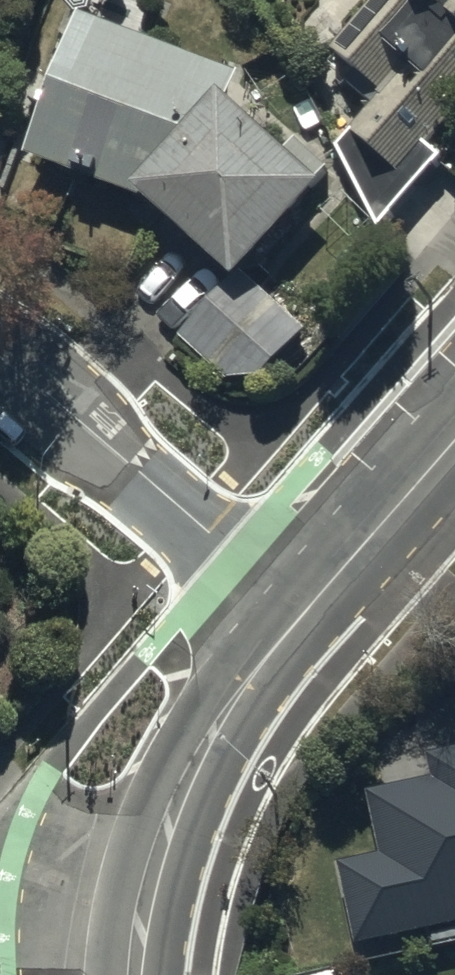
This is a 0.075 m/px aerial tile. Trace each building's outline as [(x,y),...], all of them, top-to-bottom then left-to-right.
[(352,128),(397,168),(428,133),(436,141),(454,120),(454,0),(379,0),(335,49),(383,91),(352,128)] [(83,10),(28,149),(137,192),(140,185),(239,276),(327,180),(230,91),(238,71),(83,10)] [(230,283),(171,344),(219,386),(252,384),(298,335),(235,277),(230,283)]
